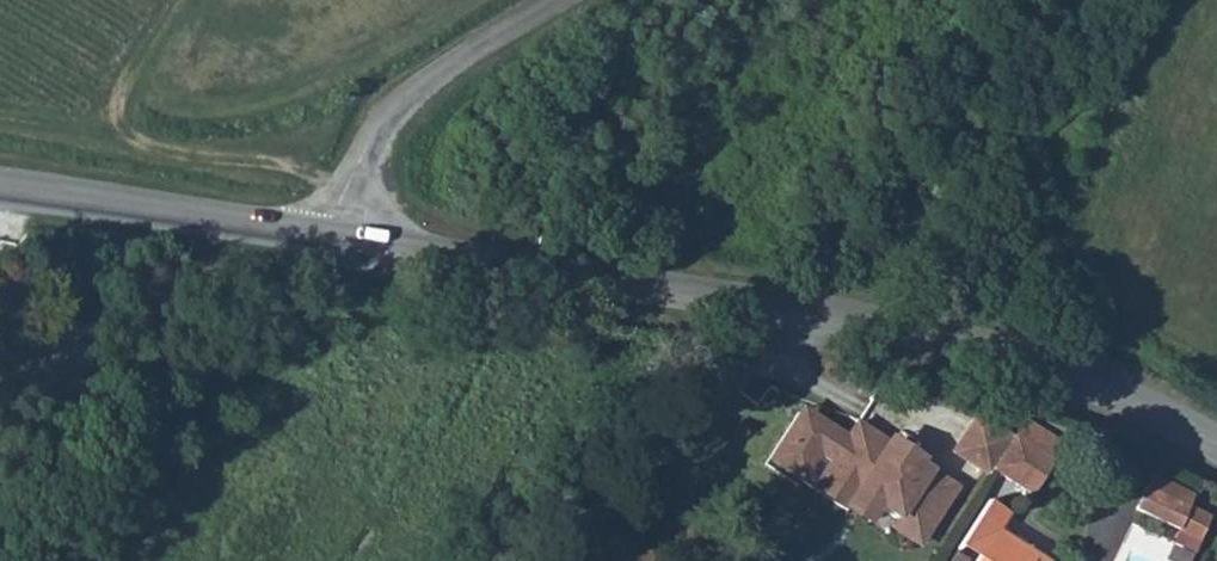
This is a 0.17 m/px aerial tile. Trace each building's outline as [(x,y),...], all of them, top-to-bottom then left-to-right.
[(1025,414),(1016,428),(1056,454),(1065,440),(1025,414)] [(954,452),(987,473),(989,470),(1009,438),(976,417),(954,452)] [(805,418),(782,455),(809,472),(821,452),(834,461),(827,471),(858,492),(852,500),(874,514),(880,504),(899,515),(897,519),(925,536),(956,488),(919,463),(918,462),(912,471),(884,454),(890,444),(889,443),(857,423),(845,443),(805,418)] [(1009,438),(989,470),(1029,496),(1056,454),(1016,428),(1009,438)] [(923,458),(892,438),(889,443),(890,444),(884,454),(912,471),(918,462),(919,463),(923,458)] [(1145,487),(1134,509),(1178,530),(1189,508),(1145,487)] [(969,528),(988,541),(978,556),(975,560),(1049,560),(1000,528),(1011,513),(989,499),(969,528)] [(852,500),(847,508),(869,522),(874,514),(852,500)] [(897,519),(892,526),(920,544),(925,536),(897,519)] [(969,528),(960,543),(978,556),(988,541),(969,528)] [(946,560),(966,560),(968,557),(954,548),(946,560)]
